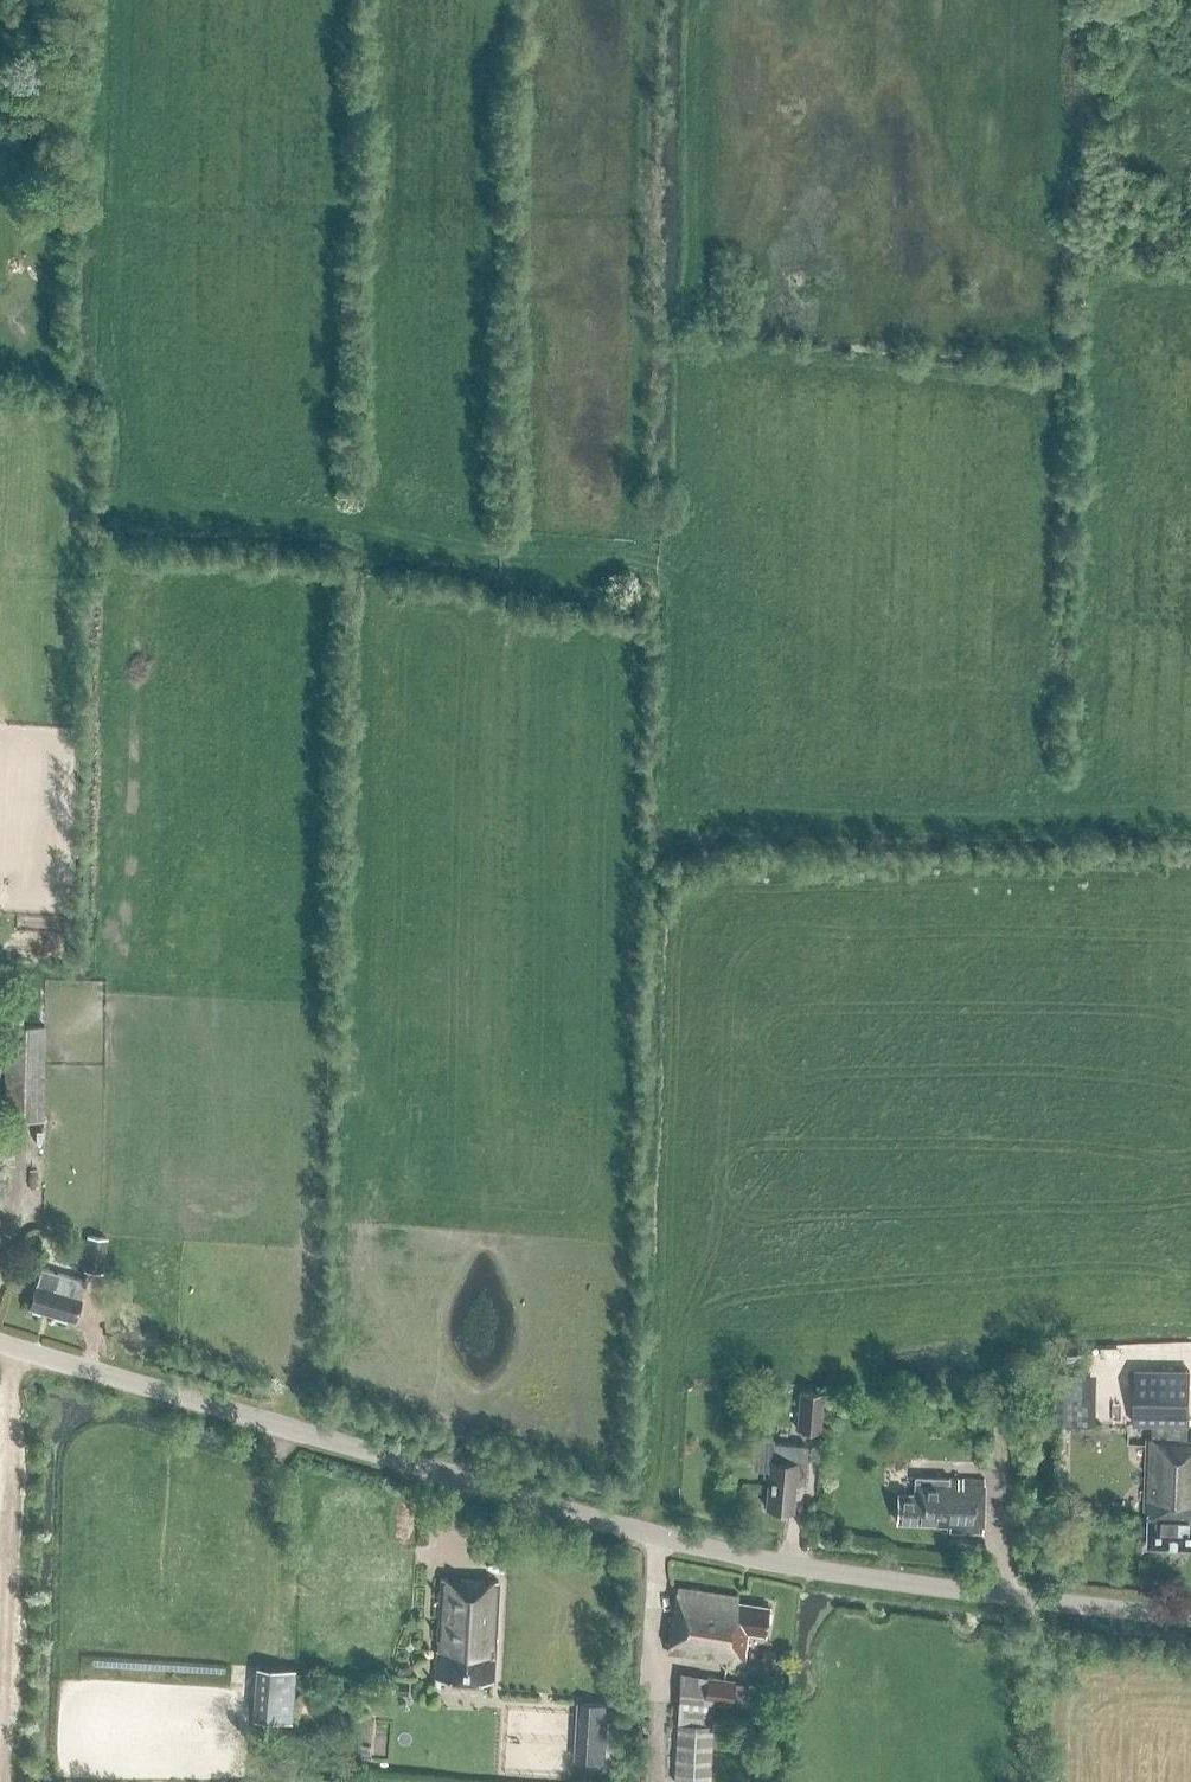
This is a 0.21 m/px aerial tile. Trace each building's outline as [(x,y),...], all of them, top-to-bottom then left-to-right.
[(4,1119),(42,1120),(44,1025),(6,1024),(4,1119)] [(87,1238),(83,1271),(103,1273),(107,1239),(87,1238)] [(86,1281),(41,1269),(29,1308),(74,1321),(86,1281)] [(1152,1426),(1152,1438),(1188,1440),(1188,1373),(1135,1372),(1135,1426),(1152,1426)] [(795,1429),(820,1431),(823,1393),(798,1391),(795,1429)] [(754,1438),(752,1468),(769,1470),(766,1507),(793,1510),(795,1482),(803,1483),(805,1463),(806,1446),(772,1443),(772,1439),(754,1438)] [(1144,1512),(1149,1513),(1148,1546),(1190,1548),(1190,1440),(1188,1440),(1152,1438),(1147,1438),(1144,1512)] [(898,1494),(897,1522),(934,1524),(934,1525),(949,1525),(949,1532),(982,1533),(984,1480),(915,1477),(915,1495),(898,1494)] [(498,1581),(441,1578),(434,1679),(492,1682),(498,1581)] [(738,1597),(678,1588),(668,1652),(743,1663),(747,1633),(765,1635),(769,1607),(737,1602),(738,1597)] [(774,1661),(775,1651),(762,1650),(762,1660),(774,1661)] [(261,1668),(258,1720),(291,1723),(295,1670),(276,1669),(261,1668)] [(703,1698),(702,1702),(712,1703),(732,1706),(732,1704),(734,1682),(706,1678),(706,1679),(703,1698)] [(393,1690),(393,1694),(407,1695),(408,1683),(393,1682),(393,1686),(392,1686),(392,1690),(393,1690)] [(312,1698),(307,1694),(300,1693),(295,1698),(295,1705),(300,1710),(307,1710),(312,1705),(312,1698)] [(579,1760),(604,1761),(606,1714),(607,1703),(582,1701),(579,1760)] [(674,1781),(710,1781),(712,1725),(677,1724),(674,1781)] [(781,1735),(771,1735),(771,1754),(780,1754),(781,1735)]
